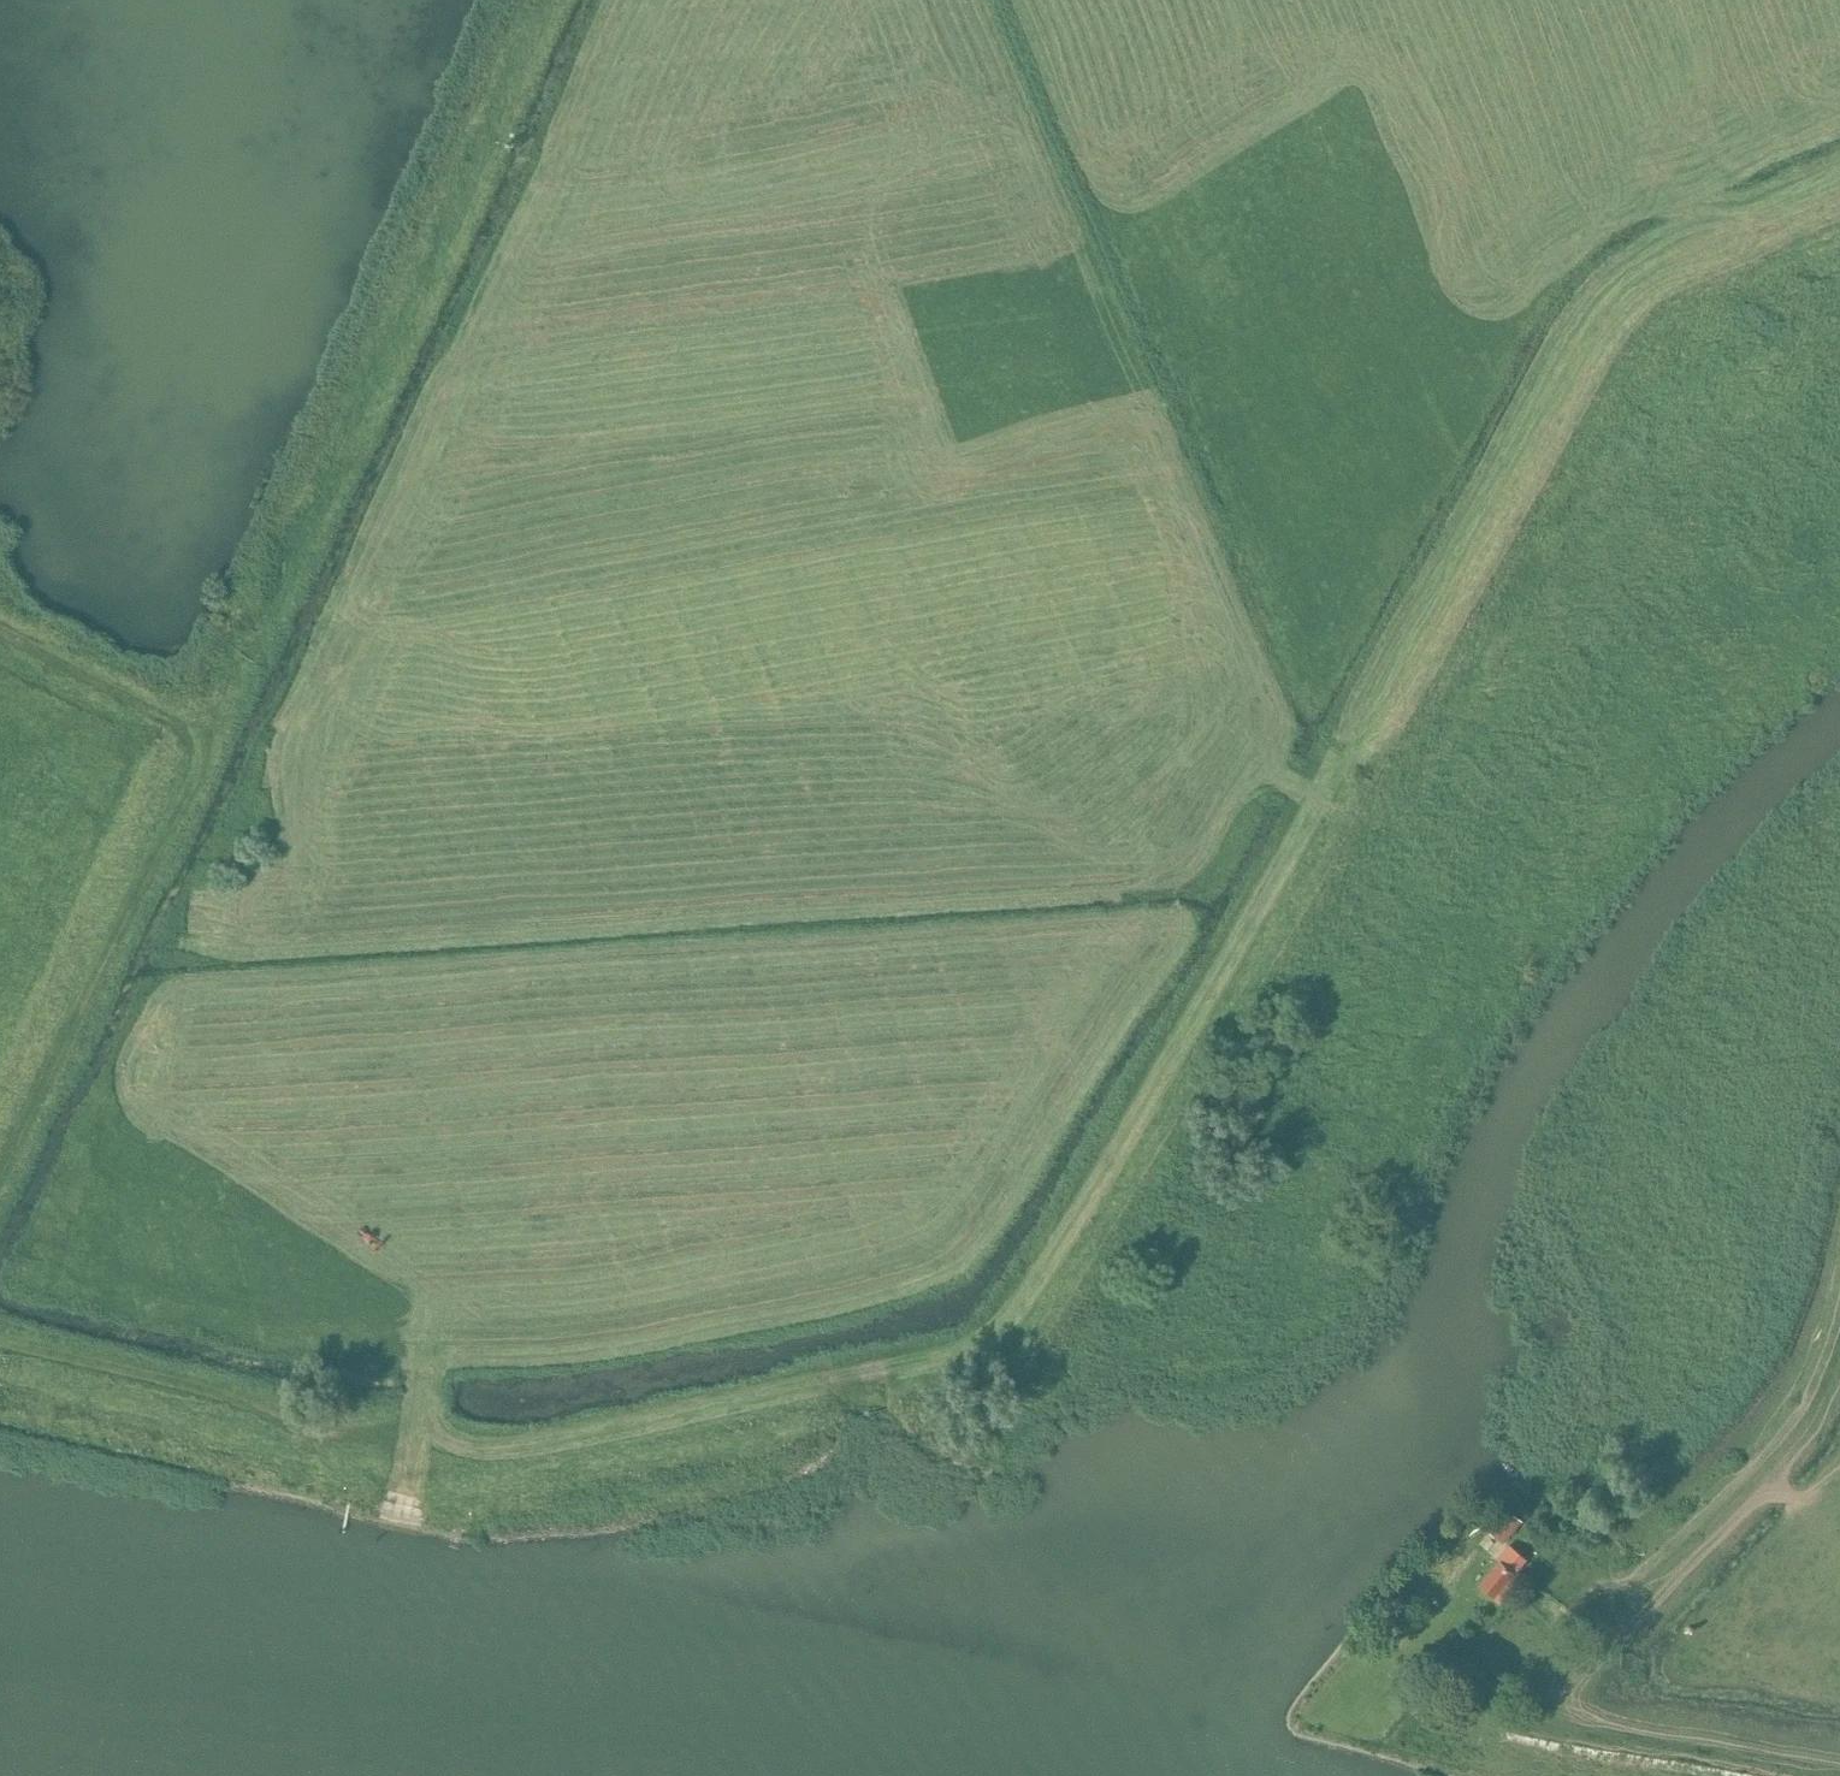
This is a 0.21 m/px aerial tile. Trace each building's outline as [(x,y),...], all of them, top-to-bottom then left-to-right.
[(1507,1510),(1489,1532),(1504,1545),(1522,1523),(1507,1510)] [(1497,1559),(1500,1562),(1479,1586),(1501,1605),(1523,1580),(1516,1574),(1528,1561),(1509,1545),(1497,1559)]
